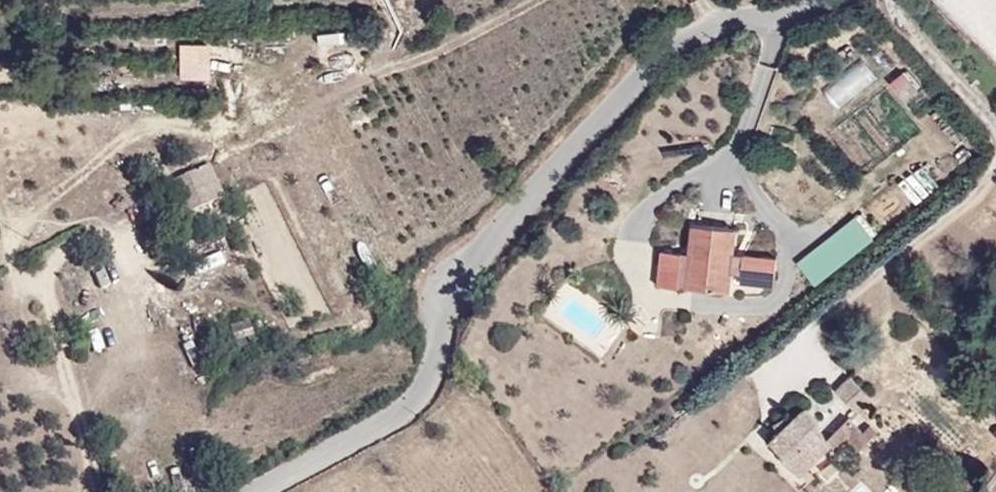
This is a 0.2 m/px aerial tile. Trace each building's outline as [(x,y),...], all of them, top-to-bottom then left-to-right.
[(178,42),(178,77),(208,77),(208,42),(178,42)] [(861,58),(822,90),(839,109),(877,76),(861,58)] [(888,81),(905,99),(920,85),(904,67),(888,81)] [(916,199),(936,187),(924,166),(903,179),(916,199)] [(216,204),(202,173),(189,178),(204,209),(216,204)] [(204,209),(189,178),(164,188),(179,221),(204,209)] [(794,261),(813,284),(874,236),(855,213),(794,261)] [(681,286),(724,291),(725,274),(771,278),(773,257),(727,254),(729,230),(687,227),(681,286)] [(685,253),(661,251),(658,283),(681,286),(685,253)] [(248,317),(228,323),(235,348),(255,342),(248,317)] [(871,407),(851,386),(835,402),(855,424),(871,407)] [(782,459),(809,433),(813,437),(819,430),(803,411),(794,417),(783,416),(771,427),(776,433),(773,449),(782,459)] [(848,447),(858,437),(846,424),(822,447),(827,452),(833,460),(848,447)] [(796,482),(827,452),(822,447),(813,437),(809,433),(782,459),(778,463),(796,482)] [(859,459),(876,444),(868,435),(861,440),(858,437),(848,447),(859,459)]
